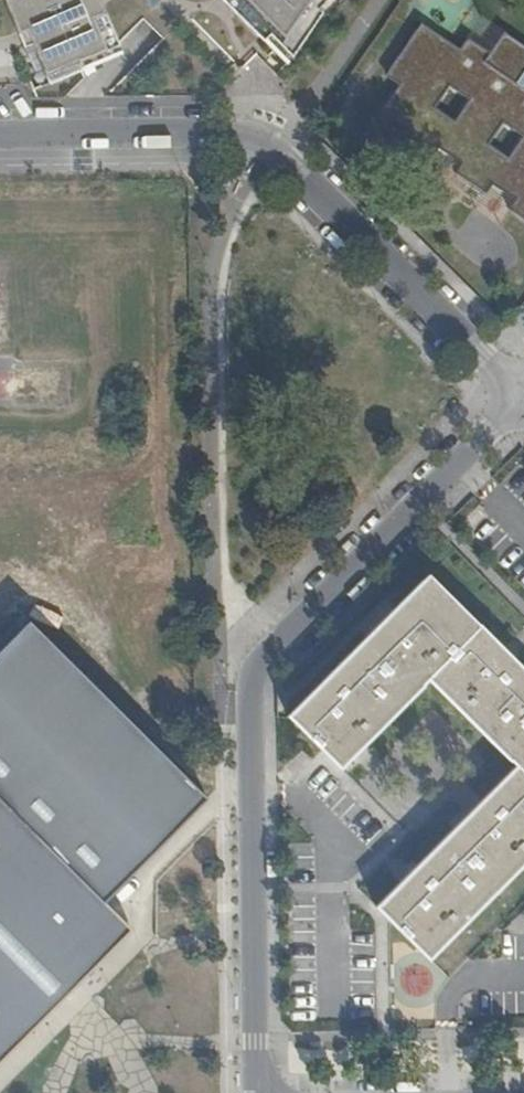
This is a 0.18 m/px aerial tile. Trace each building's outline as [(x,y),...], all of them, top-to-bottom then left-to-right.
[(48,84),(112,56),(98,25),(105,22),(95,0),(0,0),(18,41),(27,37),(48,84)] [(296,65),(336,0),(229,0),(296,65)] [(398,85),(381,110),(406,127),(400,136),(432,158),(438,149),(460,164),(454,173),(485,195),(492,185),(514,201),(508,209),(523,221),(523,47),(503,32),(489,53),(467,38),(459,50),(420,23),(385,76),(398,85)] [(381,110),(365,135),(390,153),(400,136),(406,127),(381,110)] [(432,158),(420,174),(444,190),(454,173),(460,164),(438,149),(432,158)] [(485,195),(474,211),(496,225),(508,209),(514,201),(492,185),(485,195)] [(289,716),(338,765),(428,677),(472,720),(516,765),(377,905),(428,956),(523,859),(523,672),(477,624),(472,629),(423,581),(289,716)] [(132,932),(104,905),(206,796),(196,786),(29,624),(0,654),(0,1060),(132,932)]
